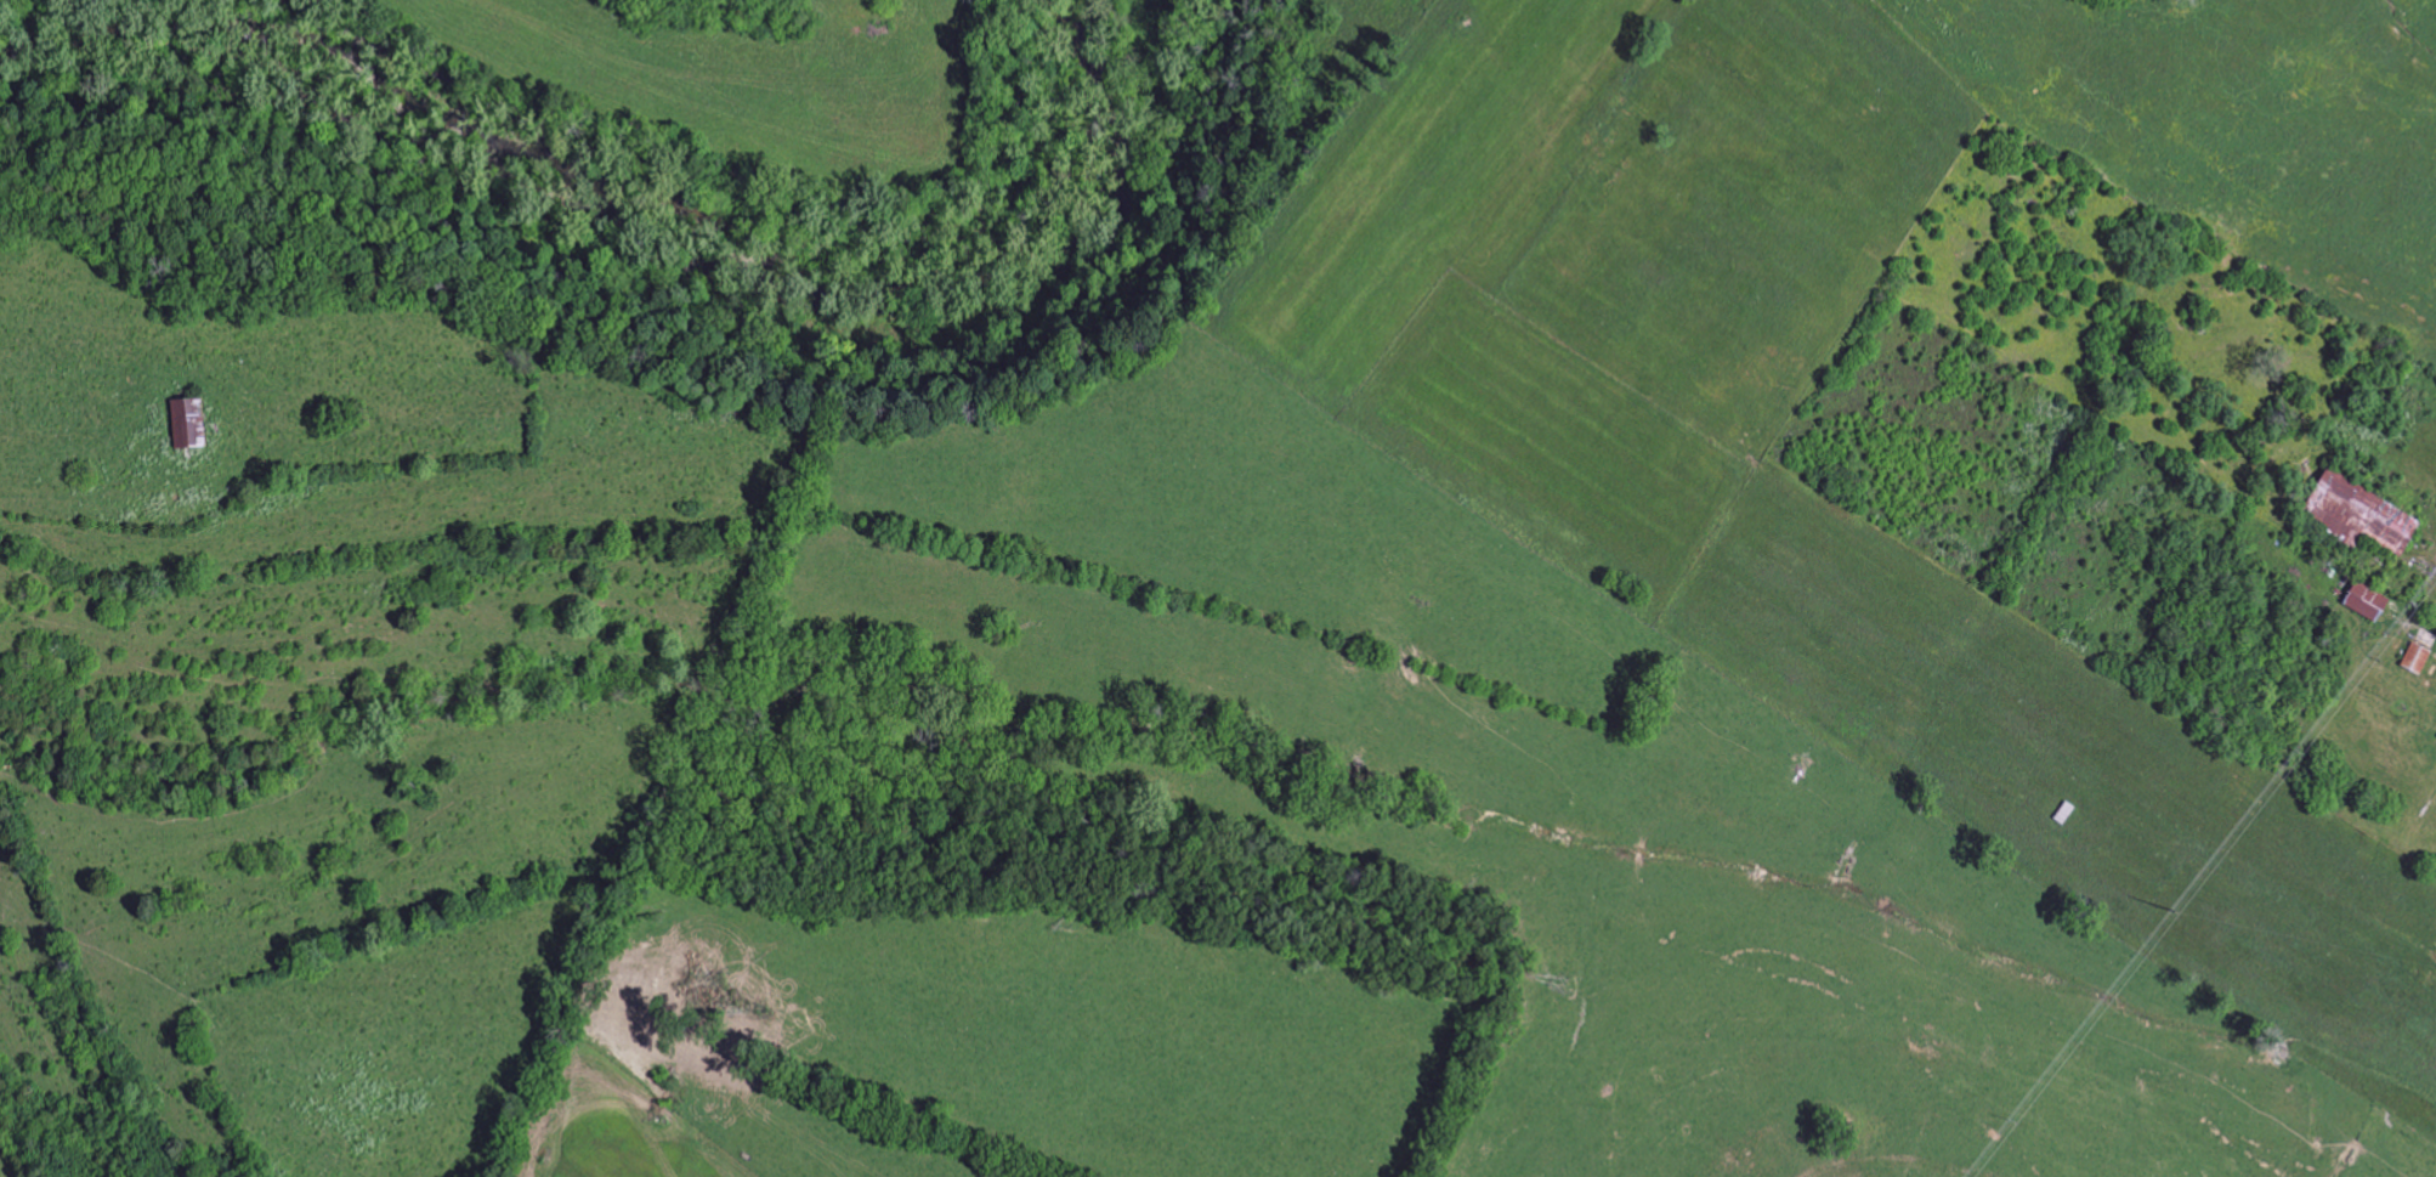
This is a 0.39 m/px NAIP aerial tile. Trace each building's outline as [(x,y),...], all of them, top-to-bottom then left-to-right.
[(172,450),(203,446),(196,398),(165,402),(172,450)] [(2416,525),(2324,465),(2294,511),(2350,547),(2359,533),(2396,557),(2416,525)] [(2385,598),(2350,582),(2339,606),(2374,622),(2385,598)] [(2417,676),(2428,652),(2409,643),(2397,667),(2417,676)]
